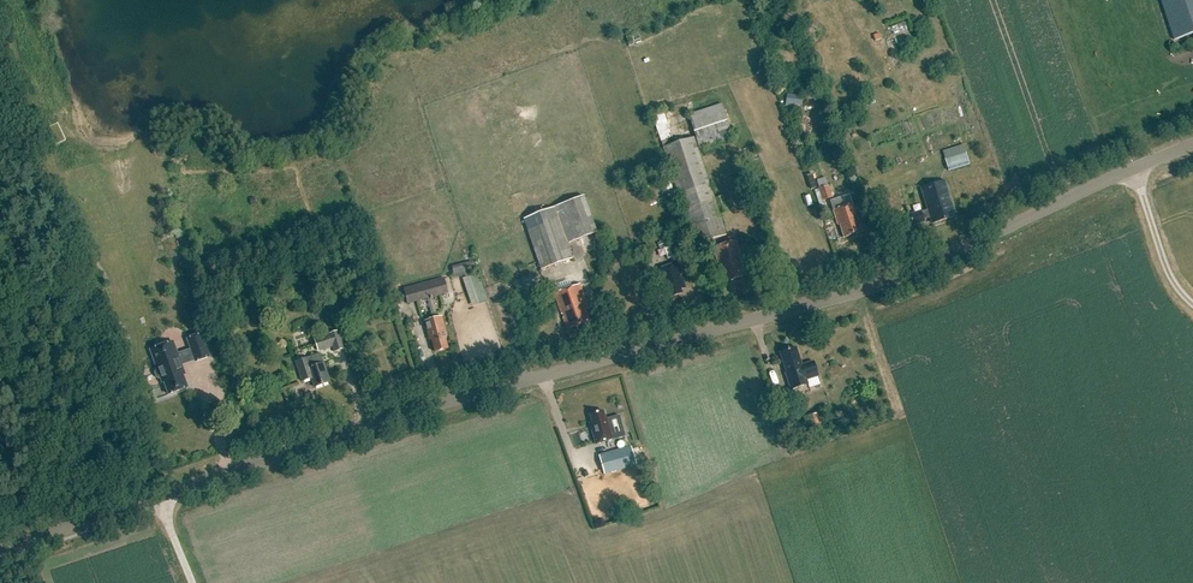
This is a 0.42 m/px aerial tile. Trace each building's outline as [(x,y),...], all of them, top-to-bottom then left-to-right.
[(1192,35),(1192,0),(1161,0),(1175,41),(1192,35)] [(893,27),(894,33),(908,30),(907,24),(893,27)] [(688,114),(700,148),(732,136),(721,103),(688,114)] [(693,138),(671,145),(669,140),(670,139),(670,138),(672,137),(662,110),(651,114),(663,148),(662,148),(695,246),(726,236),(693,138)] [(55,146),(66,143),(60,122),(48,126),(55,146)] [(969,162),(964,146),(944,152),(949,169),(969,162)] [(945,180),(922,187),(929,209),(923,211),(922,211),(911,214),(914,224),(926,220),(925,219),(932,217),(934,223),(957,215),(945,180)] [(833,202),(828,185),(818,189),(824,205),(833,202)] [(727,212),(721,192),(714,194),(720,214),(727,212)] [(523,219),(542,270),(573,258),(567,243),(597,233),(583,197),(523,219)] [(853,204),(835,210),(840,225),(842,225),(846,237),(863,232),(853,204)] [(737,241),(715,248),(720,265),(722,264),(728,282),(746,276),(740,258),(742,257),(737,241)] [(679,243),(671,246),(674,254),(682,251),(679,243)] [(475,270),(473,262),(452,267),(454,275),(475,270)] [(681,290),(685,288),(678,264),(659,270),(664,288),(666,287),(668,294),(671,293),(672,296),(682,293),(681,290)] [(472,305),(487,301),(479,273),(464,278),(472,305)] [(403,289),(407,304),(448,293),(444,278),(403,289)] [(580,284),(553,293),(559,312),(561,311),(568,329),(593,321),(580,284)] [(441,316),(424,321),(430,340),(432,339),(435,352),(448,349),(445,340),(447,339),(441,316)] [(338,331),(314,339),(318,351),(333,346),(335,351),(344,348),(338,331)] [(201,334),(187,339),(196,362),(209,357),(201,334)] [(164,381),(168,394),(187,387),(183,375),(185,375),(175,348),(163,353),(161,346),(150,350),(158,370),(156,371),(155,373),(157,377),(159,378),(160,378),(162,382),(164,381)] [(802,364),(797,347),(780,352),(787,372),(786,372),(791,389),(809,383),(807,379),(819,375),(814,361),(802,364)] [(320,354),(296,362),(303,381),(312,378),(315,387),(329,382),(320,354)] [(775,396),(779,410),(788,408),(784,394),(775,396)] [(874,399),(852,406),(857,419),(879,412),(874,399)] [(593,422),(589,423),(595,443),(614,438),(608,417),(606,418),(603,410),(590,413),(593,422)] [(824,427),(820,412),(802,417),(806,432),(824,427)] [(599,455),(605,474),(637,465),(631,445),(599,455)]
